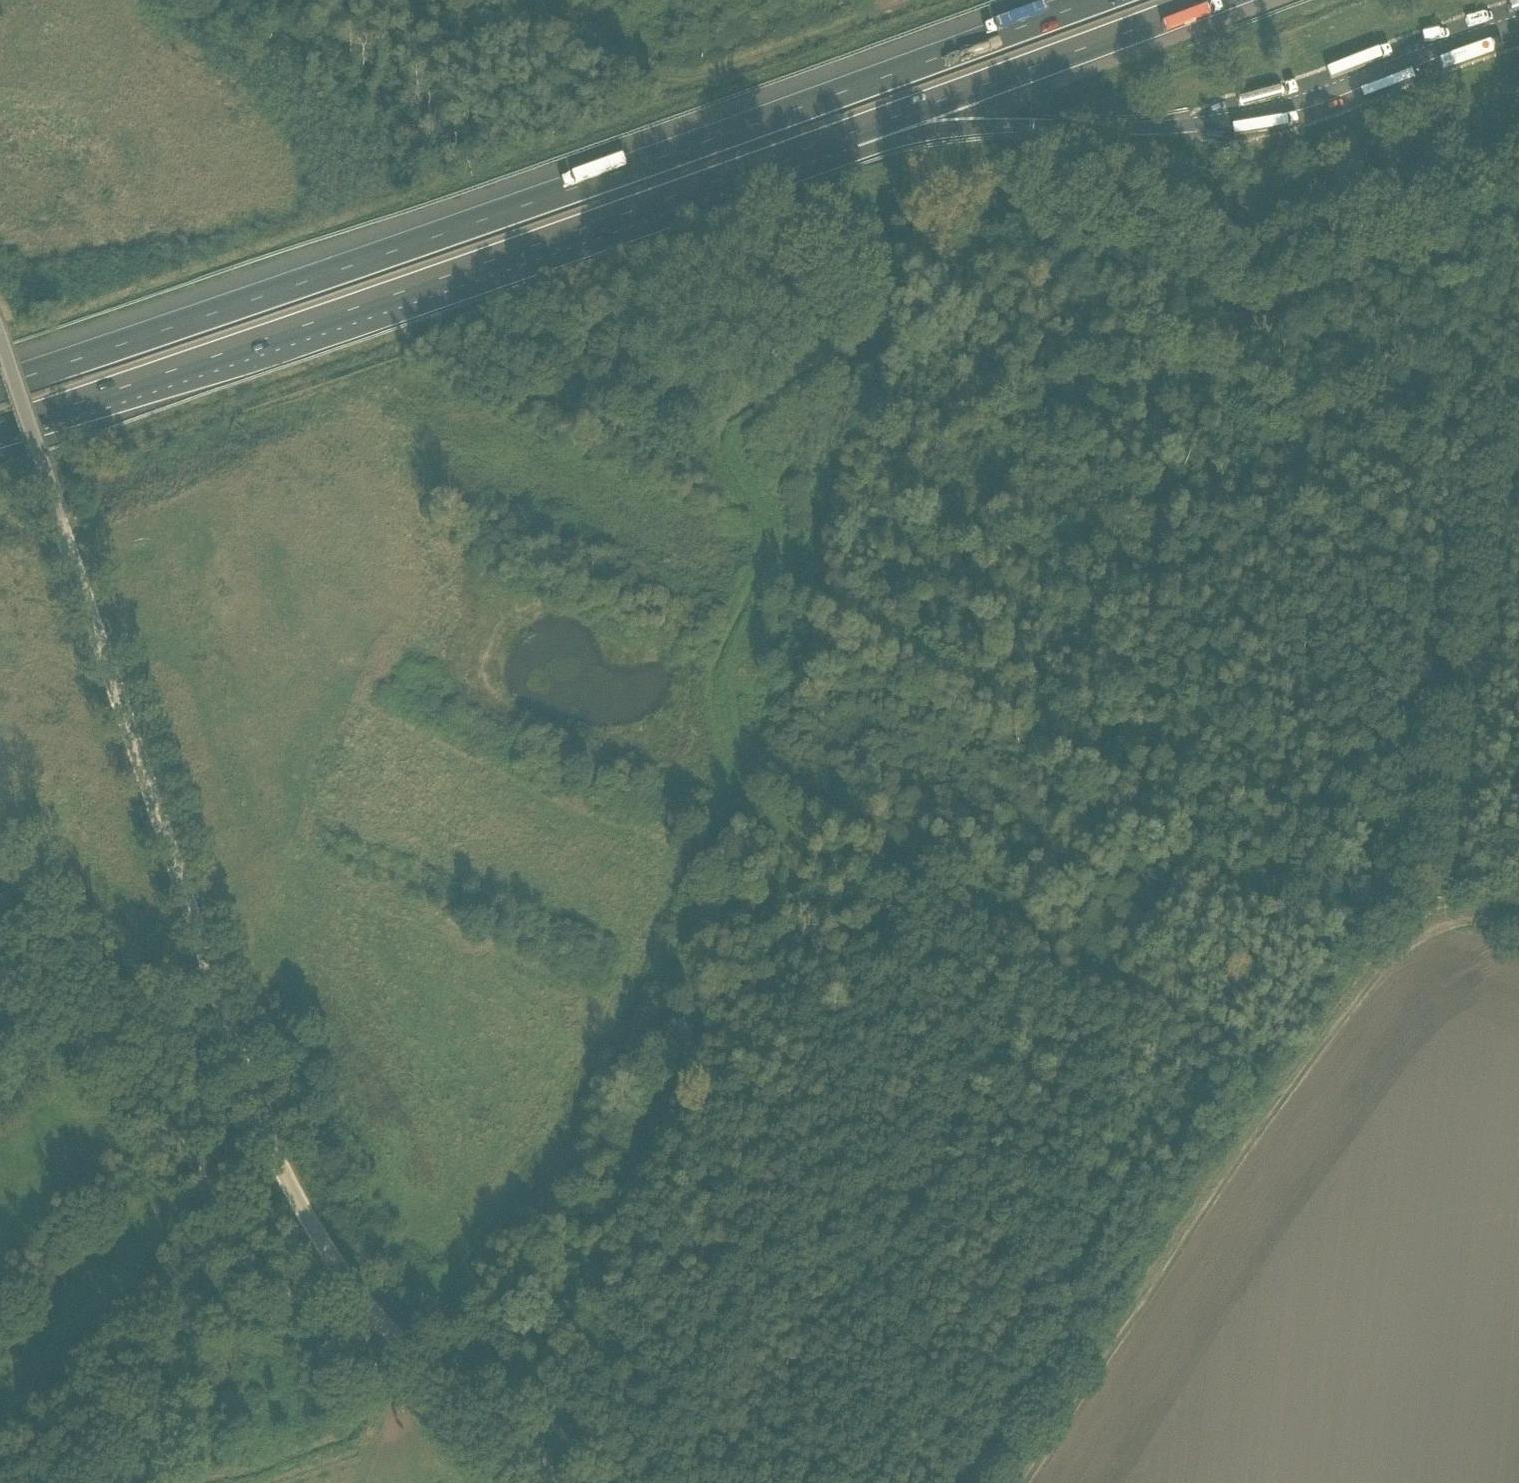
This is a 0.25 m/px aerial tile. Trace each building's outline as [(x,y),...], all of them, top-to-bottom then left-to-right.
[(1360,92),(1308,112),(1312,124),(1365,103),(1360,92)]
